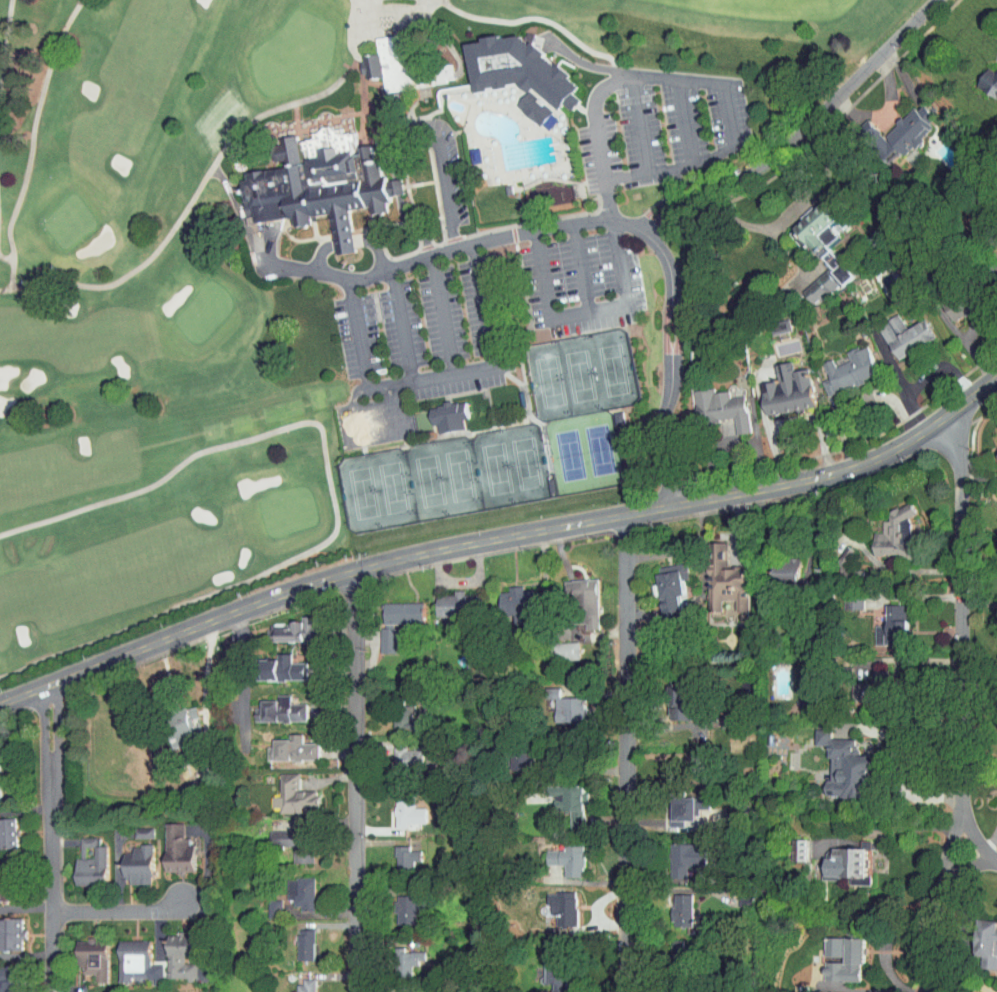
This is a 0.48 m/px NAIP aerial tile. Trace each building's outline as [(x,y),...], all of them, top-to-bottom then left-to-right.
[(373,86),(436,78),(431,61),(400,62),(396,29),(365,32),(367,49),(357,49),(359,72),(370,73),(373,86)] [(463,86),(456,37),(508,29),(520,35),(573,85),(550,110),(544,105),(516,82),(463,86)] [(996,93),(996,57),(986,67),(978,62),(967,81),(994,98),(996,93)] [(517,87),(506,99),(533,120),(544,105),(517,87)] [(874,129),(893,150),(924,122),(919,117),(925,111),(914,99),(907,105),(904,102),(874,129)] [(285,137),(286,145),(275,146),(276,159),(287,157),(289,169),(252,174),(253,181),(245,182),(248,202),(256,201),(259,222),(297,217),(298,228),(313,226),(311,215),(333,212),(339,254),(359,251),(353,211),(369,209),(369,216),(390,213),(389,204),(394,203),(393,198),(408,196),(406,176),(391,178),(390,172),(385,172),(383,156),(375,157),(374,145),(363,147),(364,157),(355,159),(354,154),(342,155),(341,147),(323,149),(324,156),(312,158),(313,164),(302,165),(299,136),(285,137)] [(457,143),(459,160),(470,157),(467,142),(457,143)] [(784,223),(819,261),(791,286),(805,301),(840,269),(816,242),(828,231),(818,220),(827,212),(813,196),(784,223)] [(486,225),(488,239),(501,236),(499,223),(486,225)] [(944,316),(962,304),(950,286),(932,298),(944,316)] [(897,324),(888,308),(867,320),(887,354),(925,332),(914,314),(897,324)] [(840,356),(825,361),(822,354),(813,357),(818,373),(812,375),(817,390),(855,377),(854,373),(867,368),(857,340),(837,347),(840,356)] [(798,364),(783,366),(781,357),(765,360),(768,376),(758,377),(760,387),(753,388),(756,410),(805,402),(798,364)] [(740,427),(735,391),(719,393),(718,385),(704,388),(703,383),(683,385),(688,417),(723,412),(726,429),(740,427)] [(428,428),(455,424),(453,415),(457,414),(454,395),(419,401),(422,420),(426,419),(428,428)] [(864,528),(864,550),(902,550),(901,511),(904,511),(904,502),(878,502),(878,515),(872,515),(873,527),(864,528)] [(740,606),(739,564),(717,564),(717,538),(698,538),(700,605),(713,605),(713,595),(727,595),(727,607),(740,606)] [(844,570),(854,552),(836,542),(826,560),(844,570)] [(789,572),(790,553),(763,552),(762,572),(789,572)] [(647,562),(654,609),(673,606),(670,591),(676,590),(673,575),(679,574),(676,558),(647,562)] [(590,625),(588,574),(556,575),(556,597),(572,596),(573,625),(590,625)] [(504,619),(523,618),(522,585),(512,585),(512,581),(498,581),(498,587),(490,587),(490,610),(503,610),(504,619)] [(427,612),(462,611),(462,590),(454,590),(454,585),(444,585),(444,590),(426,590),(427,612)] [(852,602),(852,586),(834,586),(834,602),(852,602)] [(374,598),(374,619),(413,619),(413,598),(374,598)] [(265,624),(264,636),(307,636),(307,612),(291,612),(291,617),(280,617),(280,624),(265,624)] [(370,648),(388,648),(387,623),(370,624),(370,648)] [(569,637),(549,637),(549,655),(569,654),(569,637)] [(296,658),(280,658),(280,649),(266,649),(266,655),(252,655),(253,674),(296,672),(296,658)] [(875,683),(880,666),(865,662),(860,678),(875,683)] [(664,712),(686,713),(687,680),(665,679),(664,712)] [(545,716),(574,715),(574,691),(549,692),(549,681),(538,682),(539,693),(545,693),(545,716)] [(251,693),(251,708),(270,708),(270,715),(296,714),(296,697),(279,698),(279,689),(267,689),(267,693),(251,693)] [(187,711),(186,700),(158,704),(163,740),(179,738),(178,729),(186,727),(184,712),(187,711)] [(401,714),(401,700),(382,700),(383,726),(411,725),(411,714),(401,714)] [(723,722),(723,709),(711,708),(710,722),(723,722)] [(861,748),(845,747),(845,732),(820,732),(820,723),(806,722),(805,738),(820,738),(819,773),(816,773),(816,790),(860,791),(861,748)] [(308,737),(292,736),(292,728),(278,727),(277,753),(308,754),(308,737)] [(523,763),(522,742),(504,743),(505,763),(523,763)] [(410,758),(411,743),(384,743),(383,758),(410,758)] [(269,807),(307,806),(307,784),(288,784),(288,767),(268,767),(269,790),(261,790),(261,800),(269,800),(269,807)] [(560,821),(573,821),(573,796),(577,796),(577,787),(573,787),(573,780),(536,780),(536,790),(544,790),(544,804),(560,804),(560,821)] [(414,801),(403,801),(403,789),(384,790),(385,823),(406,822),(406,817),(415,817),(414,801)] [(662,790),(661,820),(673,820),(674,813),(685,813),(685,791),(662,790)] [(174,816),(155,816),(154,865),(183,865),(184,839),(174,839),(174,816)] [(143,821),(124,821),(124,832),(143,832),(143,821)] [(301,856),(301,824),(259,824),(259,840),(283,840),(283,857),(301,856)] [(65,878),(95,878),(96,840),(88,839),(88,832),(70,831),(69,851),(66,851),(65,878)] [(797,833),(783,832),(783,854),(796,855),(797,833)] [(660,837),(660,872),(676,872),(676,859),(695,860),(695,838),(660,837)] [(142,838),(122,839),(123,846),(113,846),(113,873),(119,873),(119,878),(143,878),(142,838)] [(554,870),(573,871),(573,839),(554,838),(554,844),(536,844),(535,858),(554,859),(554,870)] [(410,855),(410,844),(398,845),(398,840),(385,840),(385,862),(403,861),(402,855),(410,855)] [(816,841),(816,873),(828,873),(828,870),(840,870),(840,879),(860,879),(861,870),(856,870),(856,842),(816,841)] [(304,903),(304,872),(276,872),(276,893),(283,893),(283,903),(304,903)] [(566,919),(567,886),(541,885),(540,907),(547,907),(547,918),(566,919)] [(662,920),(681,920),(681,888),(663,888),(662,920)] [(387,890),(387,918),(408,918),(407,889),(387,890)] [(13,943),(13,924),(12,924),(12,912),(0,912),(0,943),(13,943)] [(989,920),(989,914),(971,912),(966,961),(988,963),(991,938),(996,939),(996,921),(989,920)] [(287,954),(303,954),(304,923),(288,923),(287,954)] [(157,972),(176,972),(176,976),(187,976),(187,958),(174,958),(174,949),(184,949),(184,927),(158,927),(157,972)] [(854,932),(815,931),(814,950),(835,950),(835,956),(815,955),(814,974),(850,975),(851,958),(854,958),(854,932)] [(97,975),(97,935),(86,935),(86,933),(66,933),(66,960),(73,960),(73,968),(85,968),(85,975),(97,975)] [(109,973),(140,973),(140,934),(109,934),(109,973)] [(414,945),(387,946),(388,967),(401,967),(401,960),(408,960),(407,953),(414,953),(414,945)] [(543,977),(544,990),(556,990),(554,954),(534,955),(535,977),(543,977)] [(286,975),(286,991),(304,991),(304,975),(286,975)]
